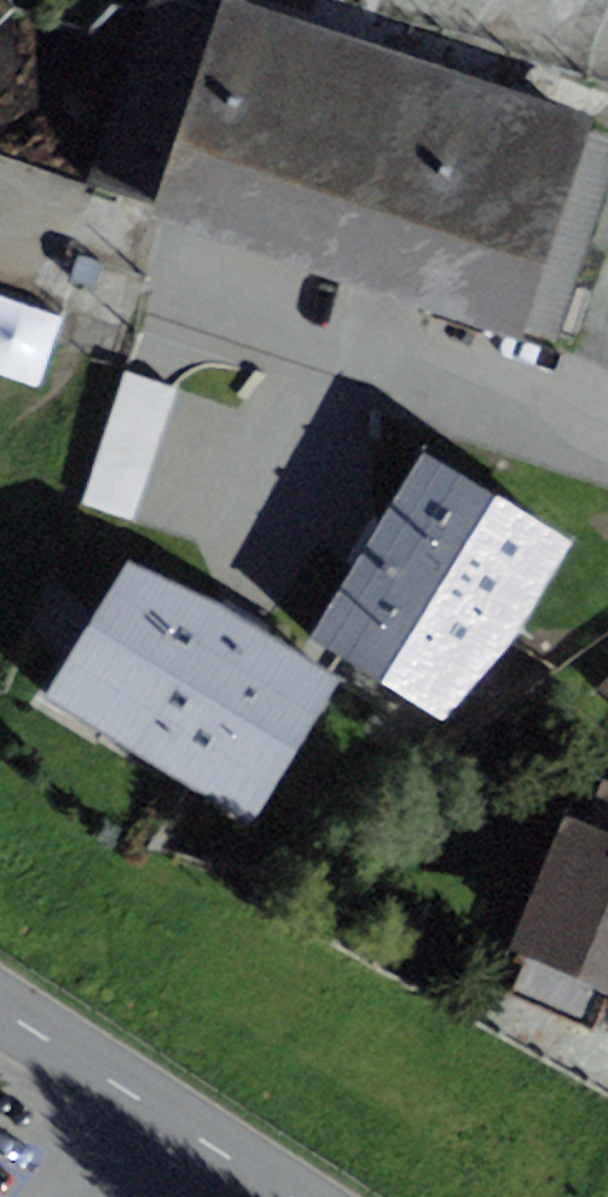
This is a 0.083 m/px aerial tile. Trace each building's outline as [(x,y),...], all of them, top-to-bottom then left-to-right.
[(236,0),(223,0),(219,10),(191,0),(147,0),(85,179),(153,202),(149,213),(516,339),(519,329),(553,341),(607,180),(607,137),(588,130),(591,122),(236,0)] [(41,378),(65,308),(0,286),(0,364),(41,378)] [(91,493),(141,507),(177,377),(127,363),(91,493)] [(571,541),(422,451),(309,637),(443,717),(509,642),(571,541)] [(337,676),(130,558),(47,702),(255,820),(337,676)] [(602,780),(584,825),(607,835),(607,783),(602,780)] [(566,816),(509,949),(607,991),(607,835),(584,825),(566,816)]
